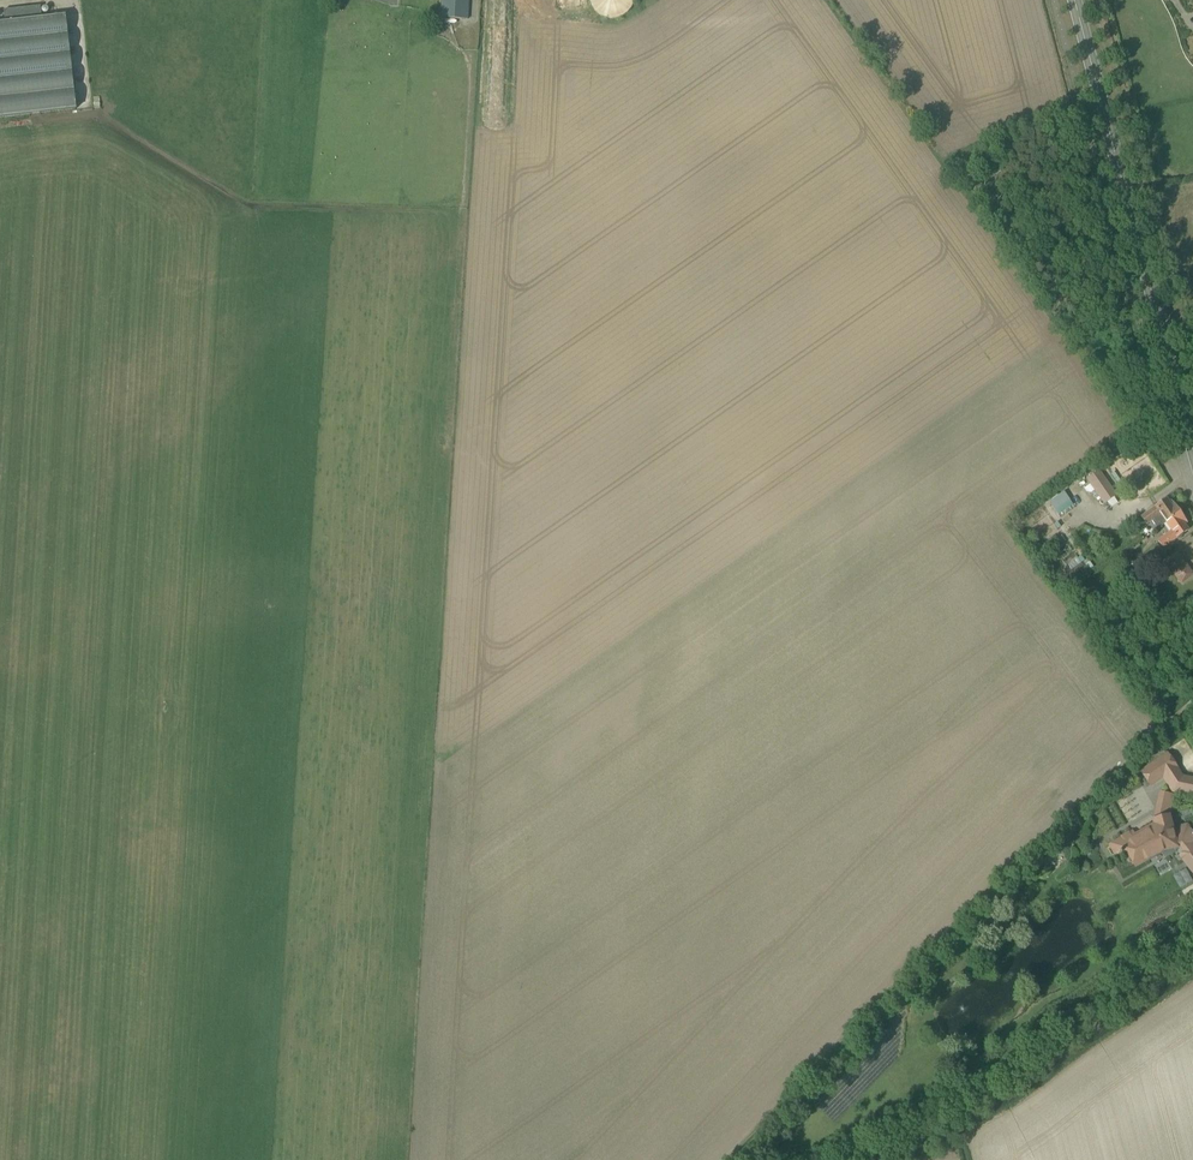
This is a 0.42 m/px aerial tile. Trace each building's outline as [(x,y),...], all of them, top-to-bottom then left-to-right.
[(469,0),(441,0),(440,17),(468,19),(469,0)] [(631,19),(634,0),(593,0),(591,13),(631,19)] [(65,15),(42,18),(40,6),(4,10),(5,22),(0,23),(0,117),(76,109),(65,15)] [(1086,479),(1104,504),(1117,495),(1099,470),(1086,479)] [(1064,491),(1049,502),(1055,510),(1070,500),(1064,491)] [(1166,522),(1180,513),(1172,502),(1169,504),(1166,499),(1141,517),(1146,524),(1151,520),(1157,529),(1166,522)] [(1031,519),(1036,532),(1051,526),(1044,508),(1024,516),(1026,521),(1031,519)] [(1187,523),(1180,513),(1166,522),(1172,530),(1158,540),(1163,548),(1178,537),(1188,530),(1184,525),(1187,523)] [(1070,583),(1088,571),(1075,551),(1057,563),(1070,583)] [(1178,552),(1165,561),(1181,583),(1192,575),(1192,574),(1178,552)] [(1171,793),(1181,796),(1192,798),(1192,780),(1181,777),(1167,755),(1141,772),(1150,786),(1161,779),(1171,793)] [(1173,796),(1158,792),(1153,821),(1155,828),(1135,840),(1131,833),(1106,848),(1113,857),(1123,852),(1134,870),(1163,853),(1174,850),(1192,875),(1192,830),(1187,824),(1179,826),(1177,831),(1174,832),(1170,816),(1169,817),(1173,796)]
